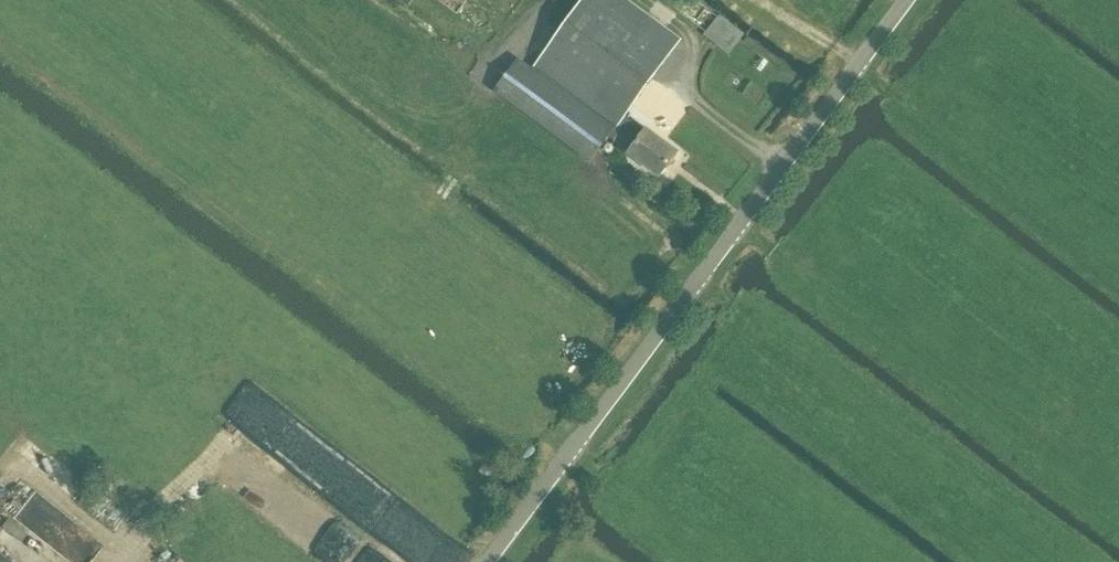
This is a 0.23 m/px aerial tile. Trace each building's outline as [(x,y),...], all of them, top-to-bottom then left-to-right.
[(680,42),(621,0),(586,0),(534,75),(518,64),(495,96),(592,165),(610,140),(631,156),(630,158),(661,181),(679,156),(648,133),(648,134),(626,119),(680,42)] [(706,33),(704,36),(728,54),(743,35),(719,17),(708,31),(707,33),(706,33)] [(485,477),(490,471),(485,466),(479,473),(485,477)]
